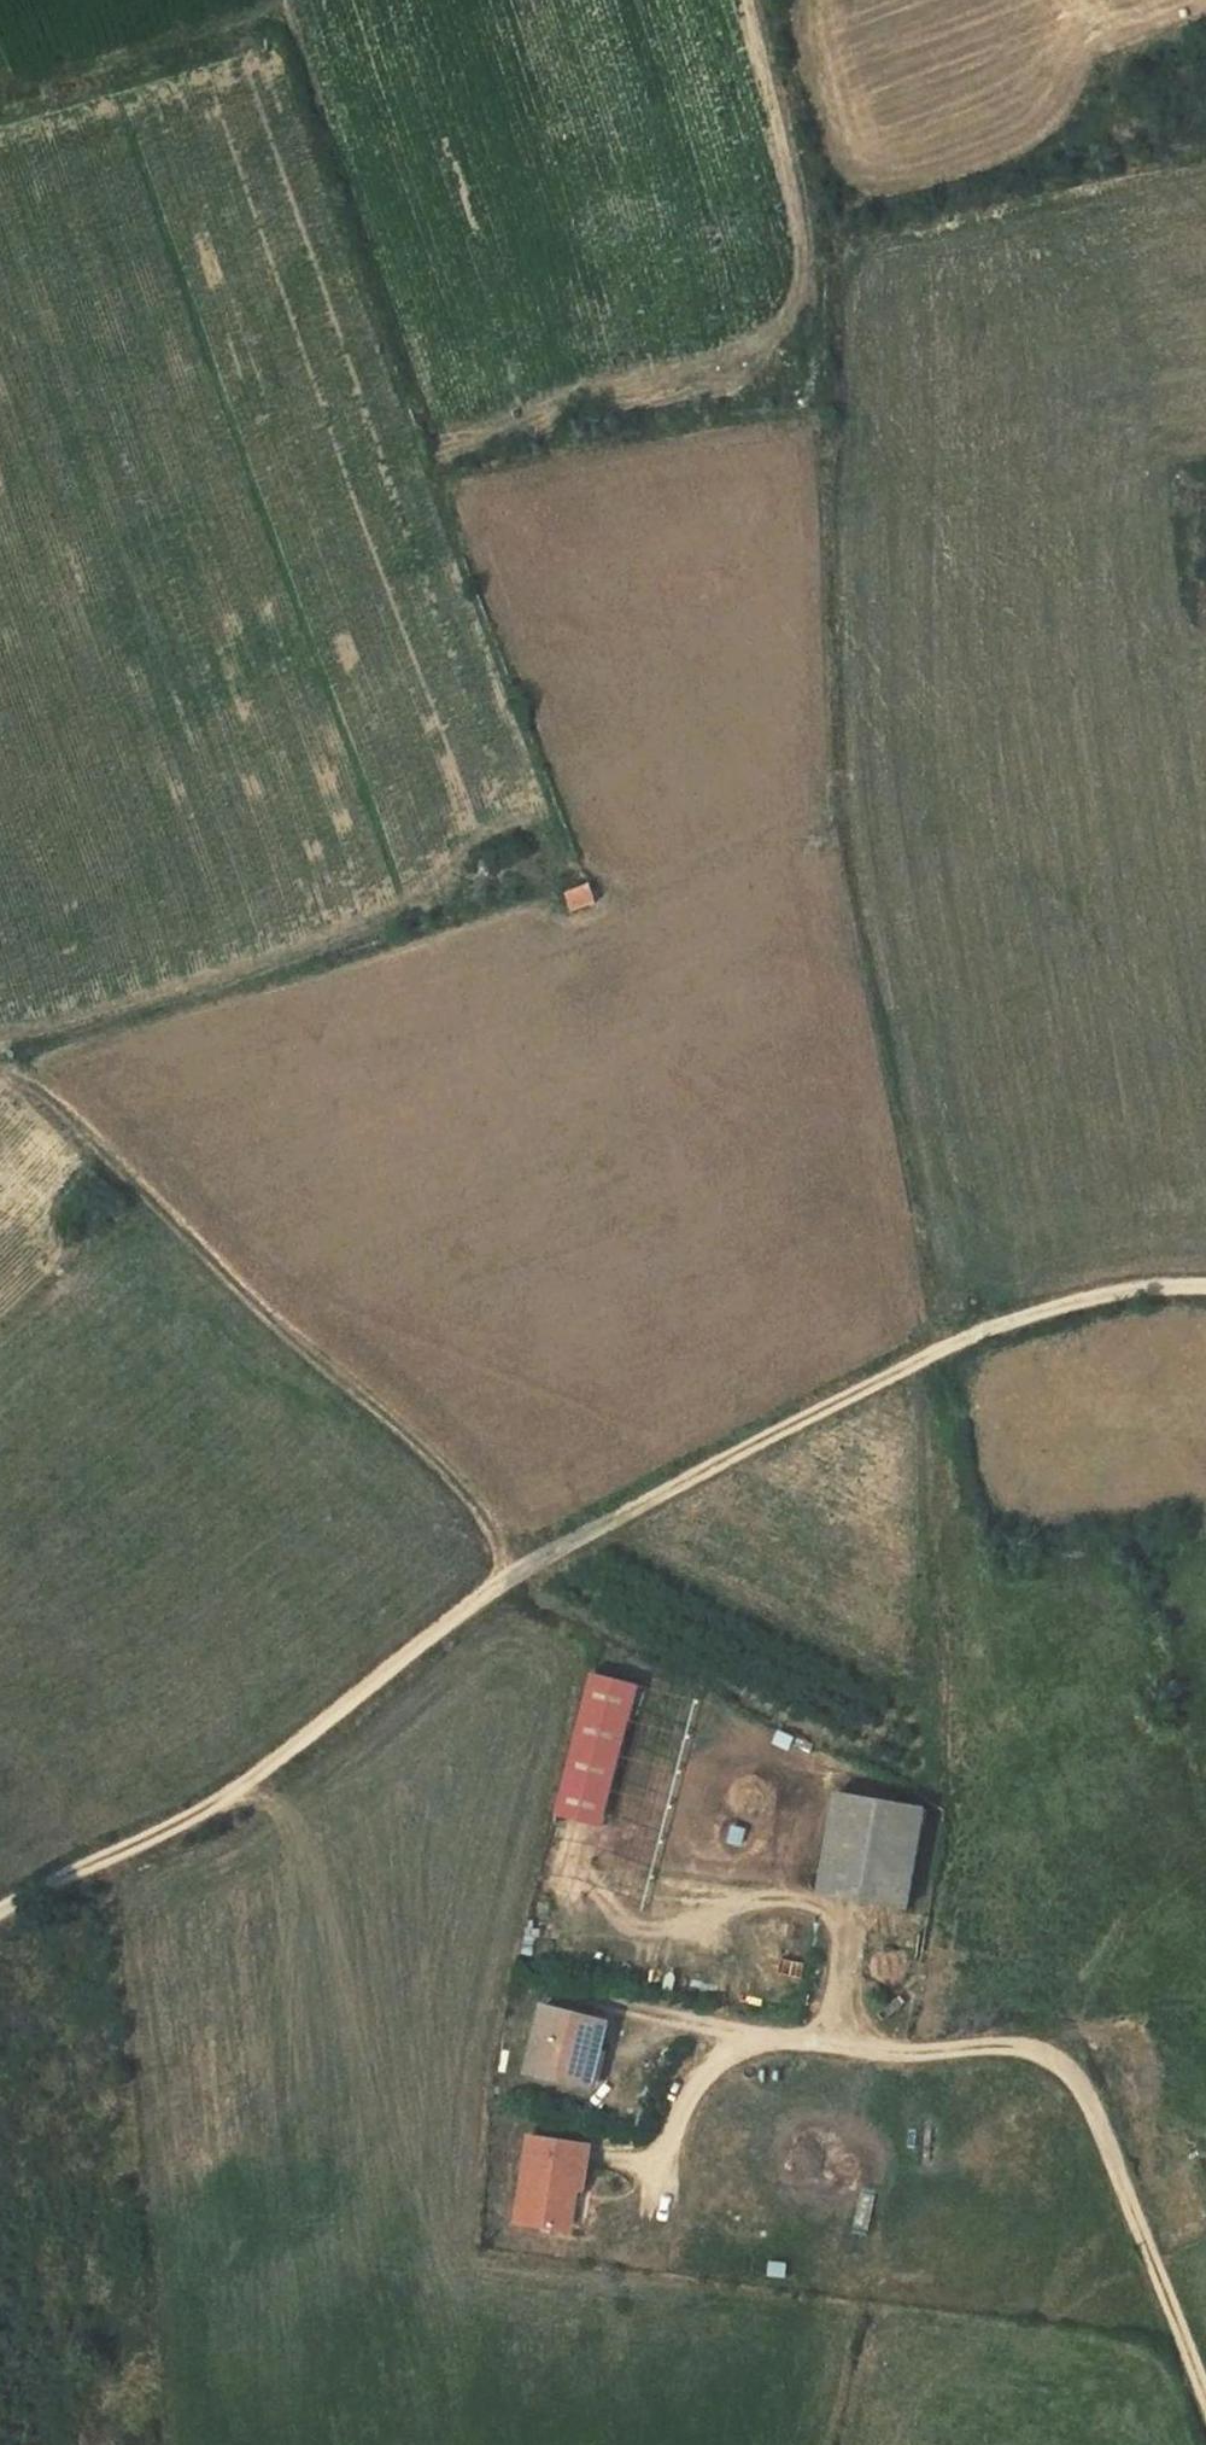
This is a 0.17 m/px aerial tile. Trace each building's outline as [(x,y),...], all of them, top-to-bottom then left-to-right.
[(639,1686),(592,1674),(555,1814),(602,1826),(639,1686)] [(830,1884),(868,1891),(886,1796),(848,1790),(830,1884)] [(932,1804),(886,1796),(868,1891),(913,1899),(932,1804)] [(586,2084),(599,2019),(540,2008),(527,2073),(586,2084)] [(576,2187),(581,2142),(519,2135),(510,2222),(555,2227),(559,2185),(576,2187)] [(576,2187),(559,2185),(555,2227),(571,2229),(576,2187)]
